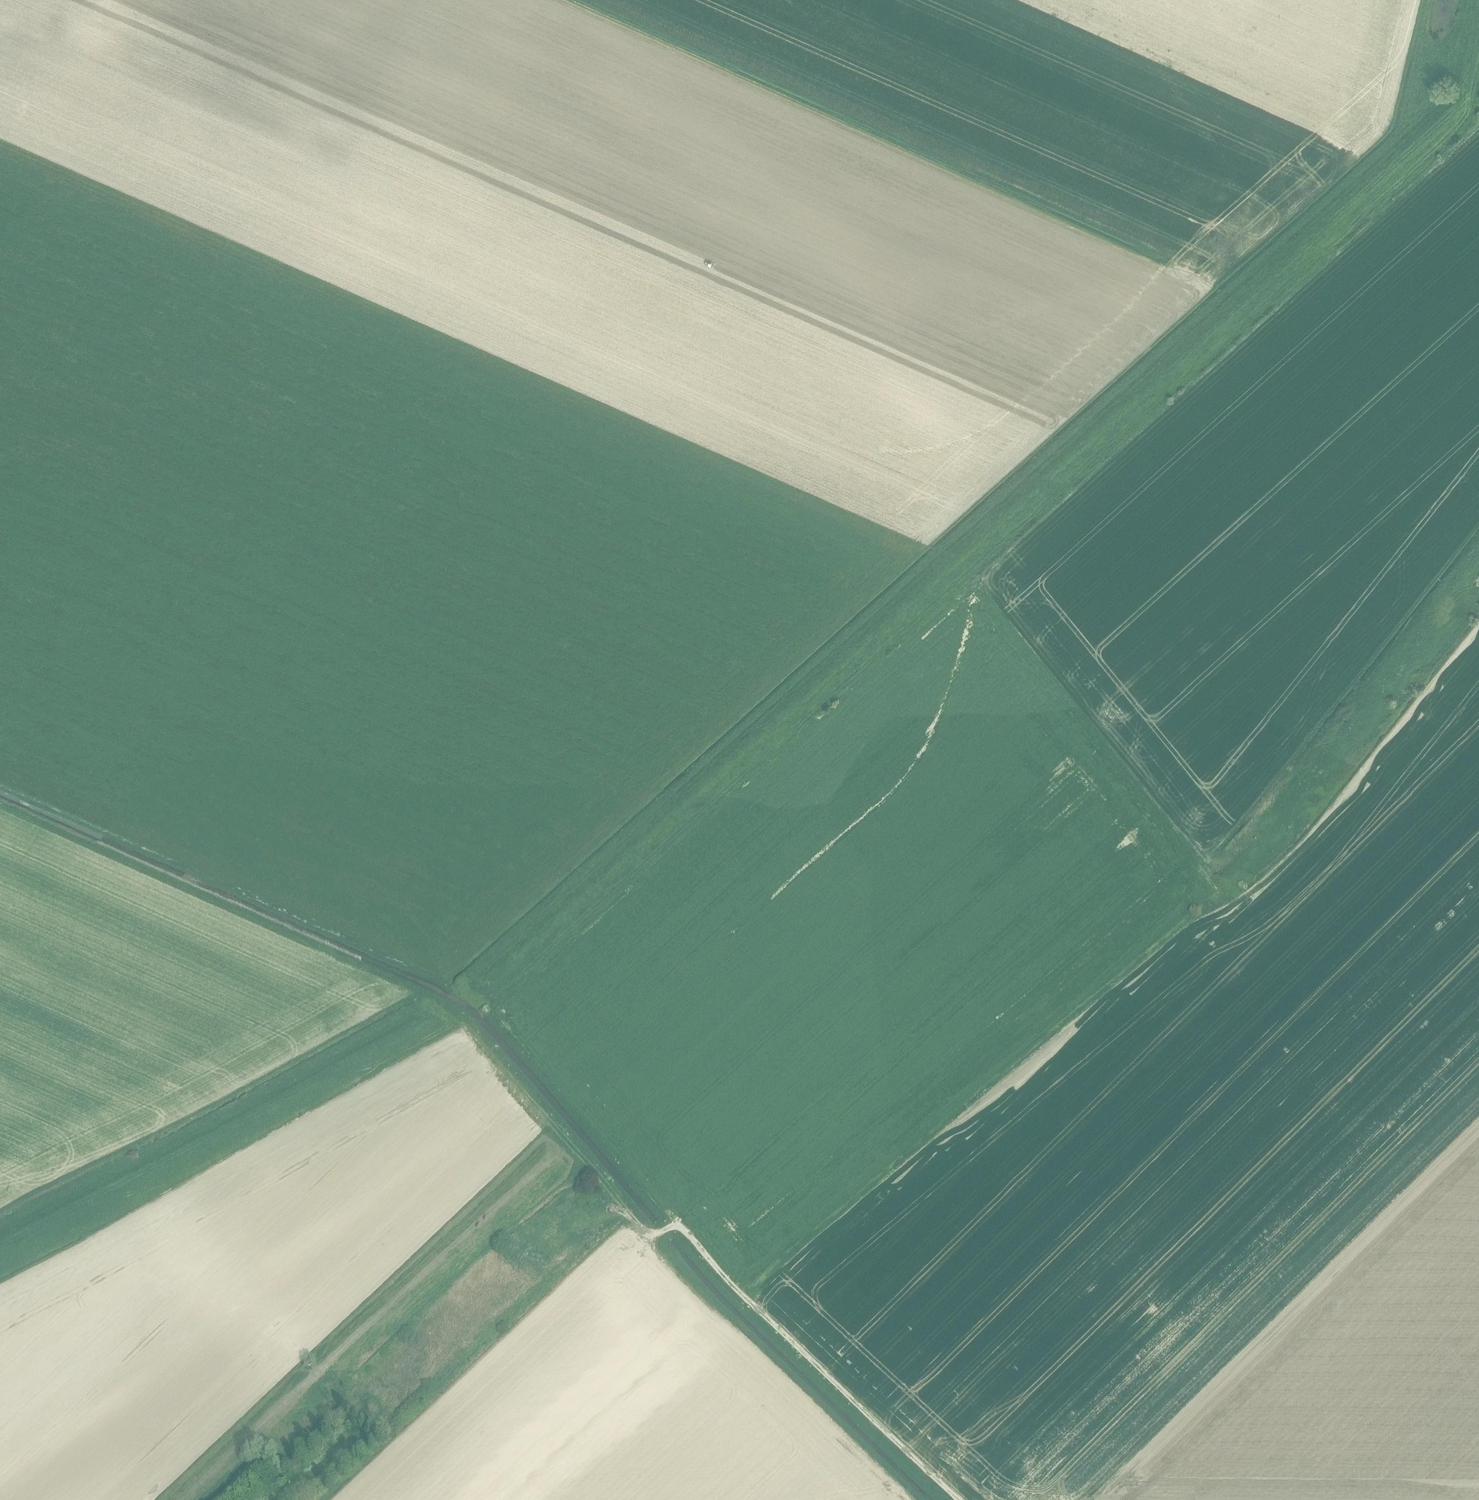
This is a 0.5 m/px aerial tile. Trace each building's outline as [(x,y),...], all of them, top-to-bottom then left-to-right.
[(582,1165),(574,1173),(577,1176),(585,1169),(582,1165)]
